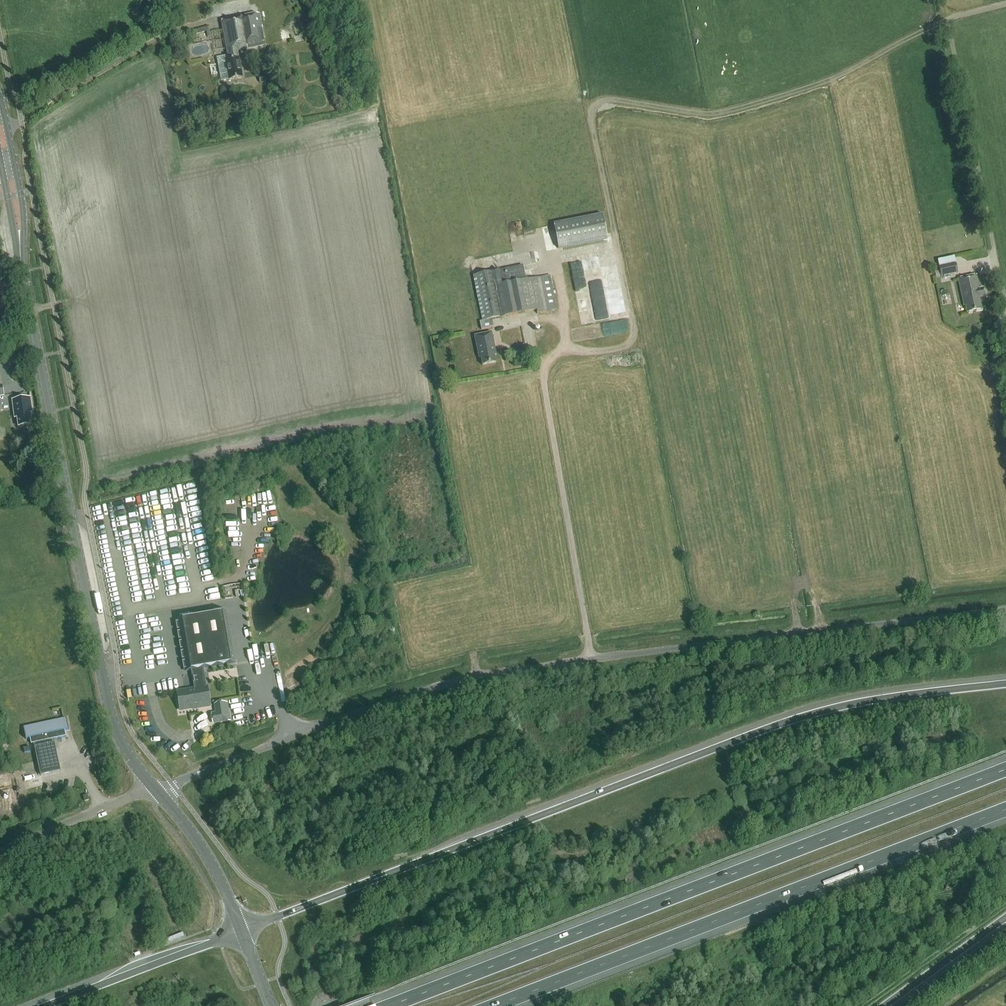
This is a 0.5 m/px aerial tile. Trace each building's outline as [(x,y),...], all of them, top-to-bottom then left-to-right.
[(258,46),(265,45),(259,14),(222,21),(228,55),(217,58),(221,82),(229,80),(243,78),(238,51),(248,49),(248,48),(258,46)] [(192,29),(195,41),(211,36),(208,25),(192,29)] [(260,76),(260,83),(270,82),(269,75),(260,76)] [(602,214),(554,224),(559,249),(607,239),(602,214)] [(936,277),(958,273),(954,257),(938,260),(939,266),(934,267),(936,277)] [(526,280),(523,265),(473,276),(482,321),(479,322),(481,330),(493,327),(492,320),(537,310),(537,314),(557,310),(550,275),(526,280)] [(979,297),(985,296),(983,288),(980,289),(977,276),(959,279),(964,306),(966,306),(967,313),(982,309),(979,297)] [(494,356),(496,355),(492,333),(474,336),(479,358),(481,358),(482,365),(495,363),(494,356)] [(16,423),(18,423),(19,427),(31,425),(30,413),(32,413),(31,404),(25,405),(25,399),(13,400),(16,423)] [(306,455),(302,459),(307,463),(310,460),(306,455)] [(182,662),(182,663),(186,662),(187,668),(183,669),(183,670),(185,669),(185,671),(191,670),(194,690),(179,692),(182,709),(198,706),(198,708),(212,706),(212,705),(210,705),(207,688),(203,668),(236,663),(236,662),(234,662),(226,613),(227,613),(227,612),(177,620),(177,622),(176,623),(179,623),(180,629),(177,629),(177,630),(178,630),(179,632),(177,632),(177,633),(181,633),(182,639),(178,639),(178,640),(180,640),(180,642),(179,642),(179,643),(182,642),(183,649),(180,649),(180,650),(182,650),(182,652),(181,652),(181,653),(184,652),(185,658),(182,659),(182,660),(183,659),(184,662),(182,662)] [(212,716),(213,726),(232,723),(228,702),(214,704),(215,716),(212,716)] [(66,737),(65,733),(65,731),(69,730),(66,718),(24,727),(23,727),(26,739),(30,738),(31,744),(33,744),(40,776),(61,771),(54,743),(52,743),(52,740),(66,737)]
